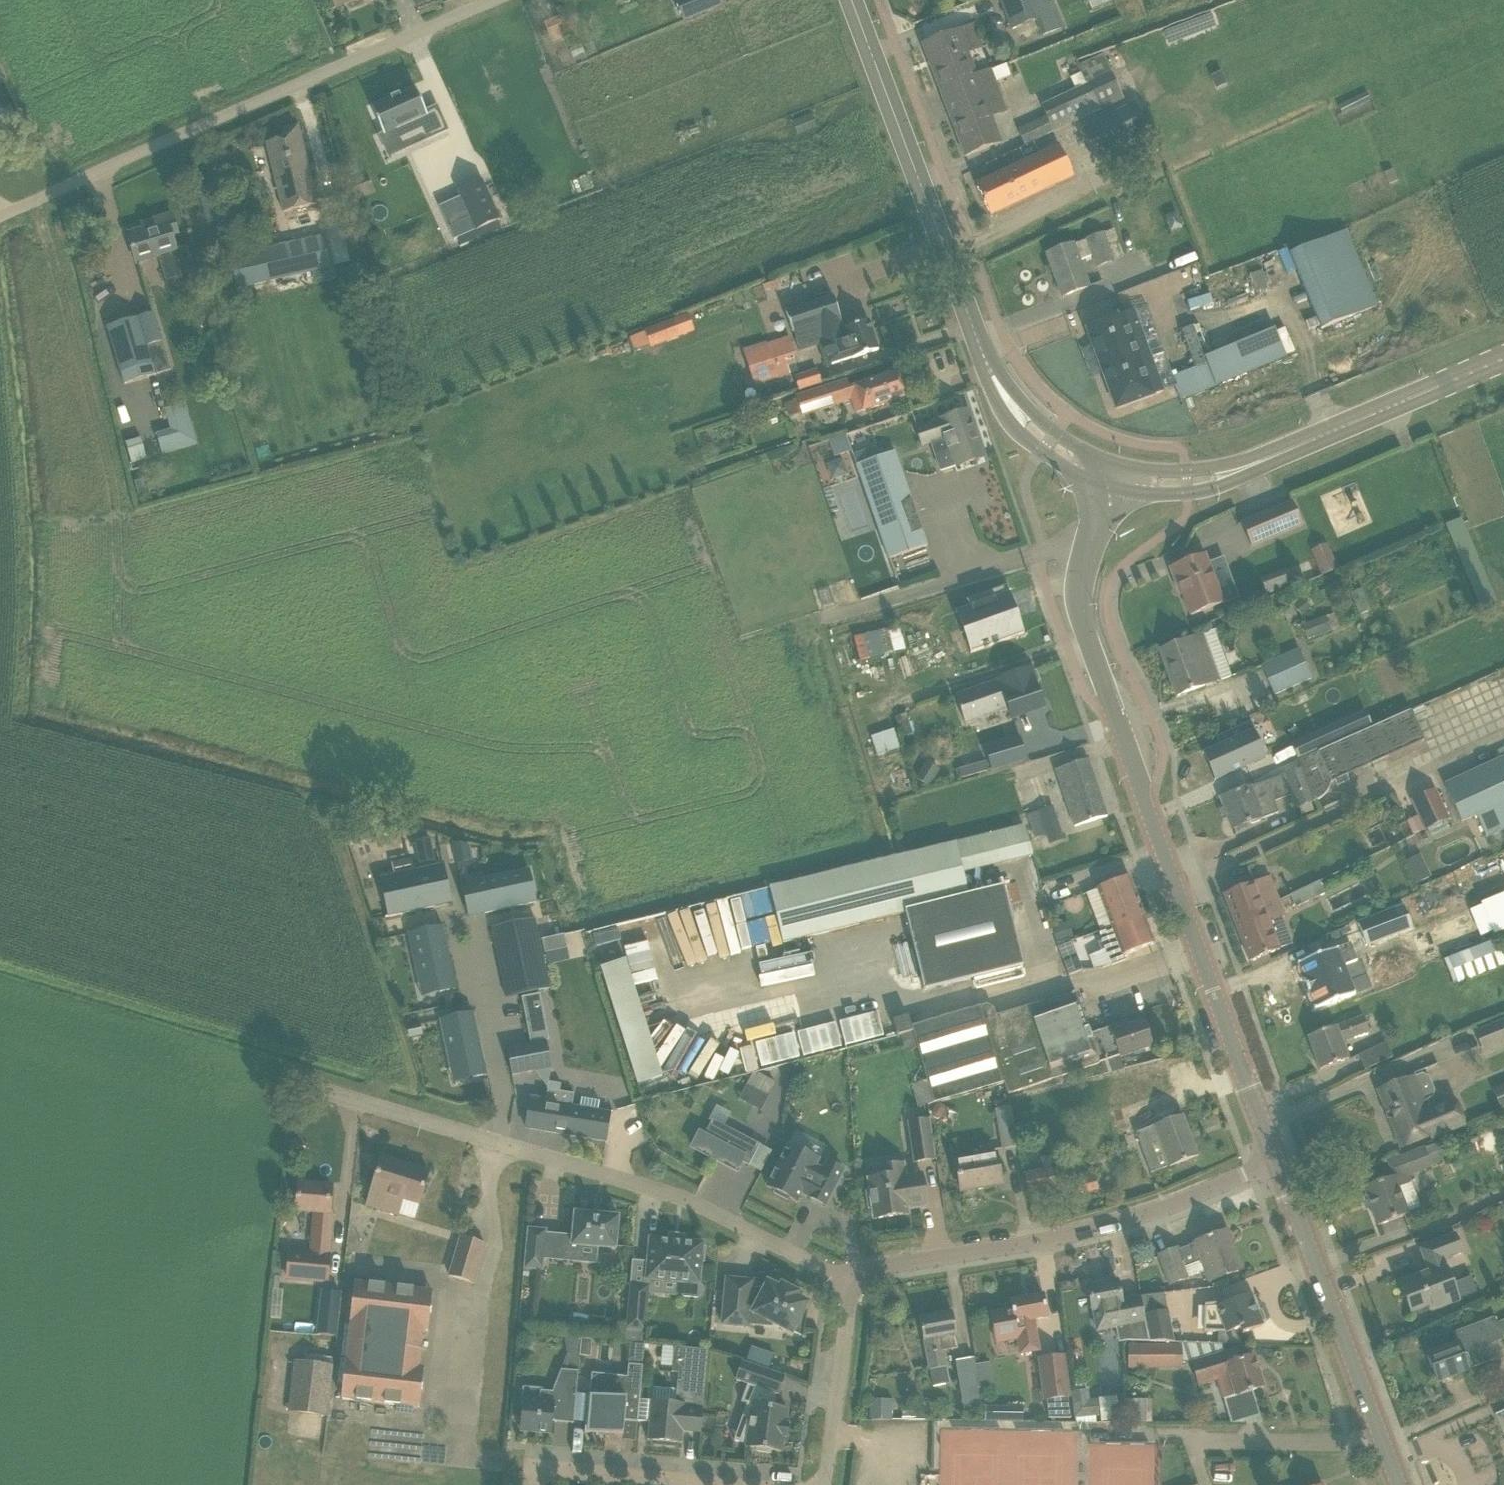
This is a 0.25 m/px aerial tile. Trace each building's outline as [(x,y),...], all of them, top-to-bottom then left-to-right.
[(684,22),(722,6),(720,0),(675,0),(684,22)] [(1041,36),(1064,27),(1054,1),(1050,3),(1049,0),(1000,0),(1012,31),(1035,21),(1041,36)] [(922,44),(939,88),(974,74),(975,73),(968,54),(982,48),(973,25),(922,44)] [(1087,84),(1097,107),(1122,95),(1103,54),(1079,65),(1080,68),(1087,83),(1087,84)] [(974,74),(939,88),(965,156),(983,149),(1002,142),(992,116),(1007,110),(996,82),(991,69),(991,68),(976,74),(975,73),(974,74)] [(1208,79),(1215,93),(1229,85),(1222,71),(1208,79)] [(1019,130),(1025,143),(1097,107),(1087,84),(1041,105),(1047,117),(1019,130)] [(415,88),(371,108),(383,134),(396,128),(403,143),(424,134),(426,138),(445,130),(436,108),(426,113),(415,88)] [(1338,106),(1342,114),(1371,100),(1367,92),(1338,106)] [(1098,159),(1151,130),(1135,101),(1083,130),(1098,159)] [(812,114),(791,122),(796,135),(817,127),(812,114)] [(280,196),(283,211),(316,203),(302,145),(298,126),(282,129),(284,138),(266,143),(274,174),(280,196)] [(994,176),(976,185),(990,215),(1008,207),(1044,190),(1073,177),(1058,146),(1030,159),(994,176)] [(1384,173),(1389,184),(1397,181),(1392,170),(1384,173)] [(449,227),(448,227),(454,240),(476,230),(476,231),(499,220),(481,180),(458,190),(461,197),(470,217),(449,227)] [(197,196),(206,224),(226,217),(217,190),(197,196)] [(158,256),(166,282),(194,273),(186,246),(176,249),(171,235),(177,233),(172,215),(150,222),(151,227),(127,234),(136,263),(158,256)] [(1291,252),(1323,330),(1378,306),(1346,229),(1291,252)] [(1047,254),(1063,296),(1089,286),(1080,260),(1092,256),(1096,268),(1115,261),(1104,232),(1085,238),(1086,240),(1047,254)] [(231,258),(239,291),(332,268),(324,236),(231,258)] [(1222,298),(1255,287),(1247,265),(1215,275),(1222,298)] [(833,296),(787,311),(794,332),(822,322),(829,342),(820,345),(827,367),(878,350),(868,320),(844,328),(833,296)] [(1116,409),(1163,391),(1133,310),(1105,321),(1101,318),(1091,321),(1090,326),(1086,328),(1116,409)] [(153,313),(107,327),(124,384),(170,371),(153,313)] [(651,348),(681,337),(675,319),(644,331),(651,348)] [(1170,377),(1180,401),(1287,356),(1275,327),(1204,357),(1192,325),(1180,330),(1195,367),(1170,377)] [(796,356),(789,336),(766,343),(769,355),(747,362),(753,380),(775,373),(772,364),(785,360),(796,356)] [(794,378),(798,388),(820,381),(817,370),(794,378)] [(796,395),(803,416),(852,400),(856,413),(904,398),(895,372),(849,387),(847,379),(796,395)] [(177,405),(164,409),(177,450),(198,444),(189,415),(181,417),(177,405)] [(930,443),(939,472),(984,457),(968,411),(916,428),(922,445),(930,443)] [(851,451),(845,434),(828,440),(834,457),(851,451)] [(927,546),(894,452),(881,457),(877,446),(853,454),(889,559),(927,546)] [(147,478),(134,482),(137,493),(150,490),(147,478)] [(1241,523),(1251,545),(1301,524),(1292,501),(1241,523)] [(1446,525),(1482,609),(1497,602),(1461,519),(1446,525)] [(1307,558),(1316,578),(1338,569),(1327,543),(1311,550),(1313,556),(1307,558)] [(1204,555),(1169,568),(1176,586),(1180,595),(1182,594),(1190,615),(1237,598),(1227,571),(1212,577),(1204,555)] [(1266,592),(1291,584),(1286,570),(1261,579),(1266,592)] [(1342,581),(1319,591),(1320,592),(1322,597),(1327,595),(1329,599),(1346,591),(1342,581)] [(1009,592),(956,611),(956,613),(958,612),(965,631),(963,632),(963,633),(966,632),(972,651),(970,652),(970,653),(1024,634),(1023,632),(1021,633),(1015,615),(1017,614),(1016,613),(1014,614),(1007,594),(1009,594),(1009,592)] [(1307,596),(1296,607),(1304,614),(1314,604),(1307,596)] [(1326,616),(1302,625),(1308,640),(1332,631),(1332,629),(1339,627),(1334,614),(1327,617),(1326,616)] [(902,627),(854,634),(857,658),(905,651),(902,627)] [(1161,650),(1177,696),(1232,676),(1215,630),(1161,650)] [(1262,665),(1274,693),(1311,677),(1299,649),(1262,665)] [(956,695),(964,720),(1007,705),(1012,718),(1039,709),(1044,707),(1042,702),(1036,684),(1039,680),(1036,672),(1031,671),(1030,669),(956,695)] [(1251,787),(1222,798),(1225,807),(1228,815),(1233,829),(1250,822),(1252,823),(1259,821),(1260,819),(1263,818),(1257,801),(1272,796),(1291,789),(1298,806),(1313,800),(1318,798),(1323,796),(1326,792),(1328,788),(1329,785),(1330,782),(1334,780),(1337,786),(1349,781),(1346,774),(1423,740),(1410,711),(1404,714),(1377,726),(1298,761),(1302,769),(1265,782),(1251,787)] [(1365,711),(1310,736),(1317,750),(1371,726),(1365,711)] [(907,713),(896,717),(902,737),(913,734),(907,713)] [(1220,744),(1202,753),(1202,754),(1205,753),(1217,778),(1214,780),(1215,781),(1266,758),(1265,756),(1264,757),(1262,753),(1265,752),(1251,721),(1216,737),(1220,744)] [(876,754),(900,747),(894,726),(870,734),(876,754)] [(1020,738),(985,748),(991,769),(1026,759),(1020,738)] [(1487,837),(1503,829),(1503,756),(1443,784),(1461,822),(1476,814),(1487,837)] [(1055,770),(1074,827),(1107,816),(1087,759),(1055,770)] [(925,761),(915,778),(929,787),(939,770),(925,761)] [(986,761),(958,769),(961,778),(988,770),(986,761)] [(1412,819),(1418,832),(1424,829),(1424,830),(1428,829),(1447,820),(1450,819),(1436,788),(1410,799),(1418,816),(1412,819)] [(1027,815),(1034,838),(1046,834),(1049,844),(1064,839),(1052,807),(1027,815)] [(887,859),(769,888),(781,936),(783,944),(906,914),(925,990),(1024,966),(1004,886),(969,895),(963,873),(1032,857),(1024,826),(897,856),(887,859)] [(430,837),(414,841),(420,864),(435,861),(430,837)] [(469,848),(453,844),(457,864),(472,861),(469,848)] [(1404,862),(1415,886),(1431,878),(1420,854),(1404,862)] [(469,906),(485,902),(487,913),(538,902),(531,869),(490,878),(491,882),(465,888),(469,906)] [(394,901),(386,903),(390,920),(431,911),(429,905),(446,901),(441,880),(434,882),(431,871),(409,876),(409,879),(390,883),(394,901)] [(1111,927),(1113,932),(1145,920),(1129,876),(1097,888),(1112,927),(1111,927)] [(1223,894),(1235,924),(1264,912),(1262,907),(1279,900),(1270,877),(1253,883),(1223,894)] [(1317,882),(1292,893),(1298,905),(1322,893),(1317,882)] [(1470,909),(1480,936),(1492,931),(1493,934),(1503,930),(1503,893),(1481,902),(1481,904),(1470,909)] [(1235,924),(1249,961),(1280,949),(1269,921),(1284,915),(1279,900),(1262,907),(1264,912),(1235,924)] [(1402,905),(1357,922),(1366,945),(1411,928),(1402,905)] [(495,928),(511,997),(554,987),(539,918),(495,928)] [(651,920),(602,926),(605,950),(653,944),(651,920)] [(1106,948),(1112,965),(1124,960),(1122,955),(1154,944),(1145,920),(1113,932),(1111,927),(1100,931),(1103,940),(1098,942),(1101,950),(1106,948)] [(1054,926),(1058,943),(1073,939),(1069,922),(1054,926)] [(436,932),(402,940),(410,973),(414,973),(417,989),(431,986),(434,999),(451,996),(436,932)] [(734,947),(737,957),(780,944),(777,934),(734,947)] [(1444,959),(1454,985),(1503,965),(1503,961),(1495,938),(1444,959)] [(1058,946),(1069,975),(1083,970),(1072,941),(1058,946)] [(1350,943),(1298,963),(1315,1008),(1355,993),(1344,965),(1357,960),(1350,943)] [(625,957),(599,965),(637,1084),(663,1076),(625,957)] [(531,1044),(506,1049),(511,1076),(552,1068),(547,1041),(550,1041),(540,993),(522,997),(531,1044)] [(909,1015),(893,1020),(903,1053),(918,1048),(934,1104),(1004,1083),(1008,1096),(1053,1080),(1055,1086),(1064,1084),(1062,1077),(1101,1064),(1090,1033),(1076,993),(985,1024),(980,1008),(912,1027),(909,1015)] [(475,1042),(473,1042),(466,1011),(435,1018),(438,1032),(441,1031),(448,1063),(464,1060),(468,1074),(482,1071),(475,1042)] [(1307,1037),(1319,1070),(1348,1059),(1341,1041),(1369,1030),(1364,1016),(1307,1037)] [(1484,1054),(1503,1046),(1503,1018),(1475,1030),(1484,1054)] [(1153,1046),(1144,1020),(1128,1026),(1126,1021),(1090,1033),(1101,1064),(1153,1046)] [(420,1023),(407,1026),(407,1027),(409,1038),(410,1037),(423,1035),(420,1023)] [(695,1054),(698,1056),(707,1041),(690,1030),(663,1074),(677,1083),(695,1054)] [(1357,1055),(1364,1069),(1392,1057),(1385,1042),(1357,1055)] [(1378,1091),(1401,1146),(1435,1132),(1436,1135),(1462,1124),(1454,1104),(1436,1112),(1430,1098),(1432,1097),(1434,1091),(1428,1076),(1422,1074),(1413,1077),(1413,1076),(1378,1091)] [(1500,1106),(1503,1105),(1503,1087),(1494,1090),(1500,1106)] [(525,1128),(606,1141),(611,1112),(598,1110),(599,1100),(581,1097),(580,1107),(572,1105),(574,1092),(548,1088),(547,1098),(531,1096),(525,1128)] [(752,1104),(762,1109),(769,1096),(759,1091),(752,1104)] [(997,1109),(1003,1149),(1016,1147),(1010,1107),(997,1109)] [(1135,1132),(1151,1174),(1197,1156),(1182,1115),(1135,1132)] [(907,1122),(913,1163),(935,1160),(929,1118),(907,1122)] [(705,1134),(699,1131),(691,1146),(736,1171),(744,1157),(750,1160),(757,1146),(711,1122),(705,1134)] [(1363,1187),(1377,1226),(1409,1214),(1408,1212),(1419,1207),(1407,1176),(1433,1166),(1432,1164),(1448,1158),(1441,1141),(1387,1162),(1393,1176),(1363,1187)] [(790,1145),(769,1185),(775,1189),(773,1193),(788,1201),(790,1197),(796,1200),(801,1190),(825,1204),(842,1171),(827,1163),(827,1162),(825,1161),(822,1168),(817,1165),(820,1159),(817,1159),(817,1160),(790,1145)] [(955,1161),(960,1191),(1001,1183),(995,1154),(955,1161)] [(368,1204),(398,1212),(402,1197),(420,1202),(423,1192),(429,1172),(381,1158),(375,1178),(368,1204)] [(872,1209),(874,1218),(906,1213),(906,1207),(927,1204),(923,1174),(904,1177),(902,1164),(883,1167),(884,1178),(868,1180),(870,1191),(864,1191),(867,1210),(872,1209)] [(1023,1173),(1027,1194),(1055,1189),(1051,1168),(1023,1173)] [(1076,1182),(1079,1193),(1097,1188),(1094,1177),(1076,1182)] [(297,1203),(296,1210),(316,1212),(313,1241),(319,1241),(318,1253),(328,1254),(331,1213),(330,1213),(330,1207),(332,1186),(298,1184),(297,1203)] [(560,1251),(577,1252),(578,1246),(615,1250),(618,1217),(603,1216),(603,1215),(590,1214),(590,1215),(574,1213),(572,1237),(561,1236),(560,1251)] [(524,1269),(542,1270),(546,1230),(528,1229),(524,1269)] [(1159,1256),(1170,1285),(1205,1271),(1209,1282),(1240,1270),(1225,1231),(1159,1256)] [(1399,1283),(1410,1313),(1429,1306),(1431,1311),(1449,1304),(1459,1301),(1442,1258),(1461,1251),(1454,1234),(1438,1241),(1420,1248),(1428,1272),(1399,1283)] [(449,1276),(474,1283),(485,1245),(460,1237),(449,1276)] [(683,1296),(697,1298),(702,1294),(702,1288),(699,1284),(700,1262),(704,1263),(706,1248),(702,1247),(702,1244),(650,1239),(647,1279),(681,1282),(680,1292),(683,1296)] [(287,1251),(285,1277),(328,1280),(330,1255),(328,1254),(318,1253),(287,1251)] [(802,1337),(803,1338),(807,1312),(806,1311),(806,1313),(803,1311),(807,1304),(795,1297),(797,1294),(781,1285),(779,1289),(768,1283),(764,1290),(752,1289),(753,1281),(726,1279),(722,1324),(748,1327),(748,1323),(770,1326),(772,1323),(791,1333),(792,1331),(802,1336),(802,1337)] [(1115,1327),(1118,1342),(1127,1341),(1149,1341),(1141,1297),(1121,1301),(1117,1281),(1088,1286),(1092,1311),(1093,1311),(1097,1331),(1115,1327)] [(341,1399),(419,1408),(423,1368),(419,1367),(423,1331),(428,1331),(432,1291),(431,1291),(354,1282),(341,1399)] [(625,1342),(642,1344),(647,1288),(630,1286),(625,1342)] [(335,1336),(340,1293),(322,1291),(317,1334),(335,1336)] [(1149,1341),(1174,1342),(1164,1293),(1141,1297),(1149,1341)] [(1017,1340),(1020,1354),(1040,1350),(1034,1320),(1047,1317),(1043,1295),(1010,1301),(1012,1309),(991,1313),(997,1344),(1017,1340)] [(1204,1305),(1203,1333),(1216,1333),(1216,1344),(1222,1344),(1238,1345),(1233,1331),(1239,1329),(1242,1334),(1261,1327),(1260,1324),(1264,1321),(1260,1312),(1255,1312),(1249,1295),(1216,1308),(1215,1304),(1204,1305)] [(931,1370),(934,1386),(950,1383),(944,1351),(958,1348),(956,1334),(952,1312),(919,1318),(928,1370),(931,1370)] [(1496,1323),(1503,1338),(1503,1341),(1503,1319),(1497,1322),(1496,1323)] [(1446,1348),(1426,1355),(1436,1381),(1455,1374),(1469,1369),(1463,1353),(1480,1346),(1490,1343),(1482,1321),(1472,1325),(1454,1332),(1458,1343),(1446,1348)] [(593,1339),(581,1338),(579,1356),(591,1357),(593,1339)] [(1229,1376),(1235,1395),(1263,1387),(1253,1355),(1240,1359),(1237,1348),(1224,1352),(1222,1344),(1216,1344),(1188,1343),(1183,1343),(1183,1361),(1194,1362),(1191,1363),(1199,1386),(1229,1376)] [(1128,1346),(1128,1368),(1182,1367),(1181,1345),(1128,1346)] [(651,1401),(647,1441),(654,1441),(653,1445),(669,1446),(669,1443),(681,1444),(682,1432),(700,1434),(702,1414),(709,1350),(672,1346),(670,1370),(678,1371),(675,1403),(651,1401)] [(523,1400),(520,1431),(551,1434),(552,1421),(554,1421),(554,1422),(573,1424),(578,1372),(579,1356),(580,1354),(567,1353),(561,1370),(552,1392),(544,1391),(544,1389),(524,1388),(523,1400)] [(1048,1417),(1070,1418),(1068,1397),(1070,1397),(1065,1355),(1038,1358),(1043,1400),(1046,1400),(1048,1417)] [(956,1361),(965,1416),(982,1413),(975,1375),(977,1374),(974,1358),(956,1361)] [(297,1437),(324,1440),(333,1365),(294,1360),(288,1411),(300,1413),(297,1437)] [(756,1452),(771,1454),(771,1450),(781,1452),(787,1410),(774,1408),(776,1395),(777,1395),(784,1376),(743,1362),(736,1381),(747,1385),(741,1403),(746,1404),(740,1423),(749,1426),(746,1447),(757,1448),(756,1452)] [(595,1436),(597,1436),(597,1434),(615,1436),(616,1420),(637,1422),(642,1366),(628,1365),(626,1378),(622,1378),(622,1377),(611,1376),(611,1382),(593,1380),(592,1396),(591,1395),(591,1397),(593,1397),(592,1409),(586,1408),(584,1433),(595,1434),(595,1436)] [(1072,1391),(1075,1418),(1100,1416),(1099,1399),(1090,1400),(1089,1389),(1072,1391)] [(871,1399),(870,1419),(892,1420),(893,1400),(871,1399)] [(1023,1420),(1023,1405),(985,1404),(985,1419),(1023,1420)] [(1495,1415),(1503,1437),(1503,1411),(1495,1415)]
